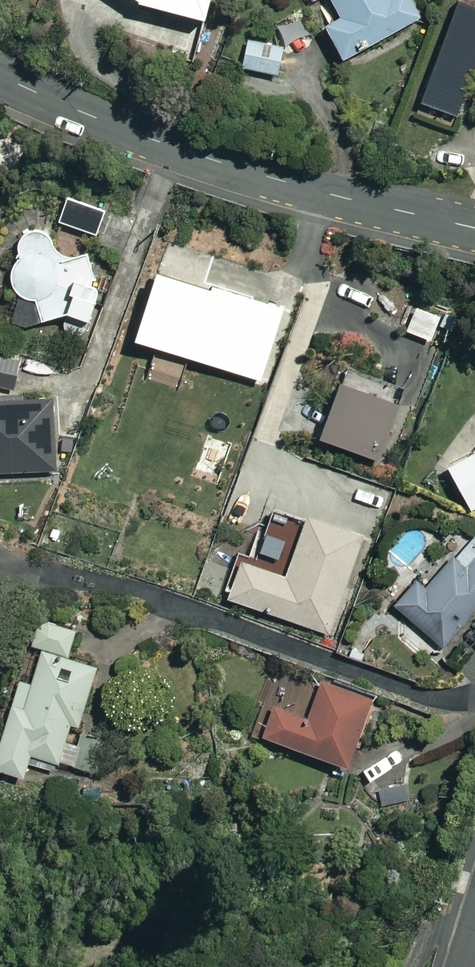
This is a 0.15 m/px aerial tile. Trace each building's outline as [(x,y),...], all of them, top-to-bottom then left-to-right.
[(140,17),(200,33),(209,0),(114,0),(140,17)] [(348,25),(330,35),(349,67),(425,23),(412,0),(333,0),(348,25)] [(461,7),(425,112),(461,124),(474,82),(474,12),(461,7)] [(289,50),(253,42),(246,73),(282,81),(289,50)] [(104,213),(70,203),(62,230),(96,240),(104,213)] [(94,334),(106,293),(95,292),(94,260),(61,261),(57,244),(49,237),(43,235),(33,236),(23,245),(20,255),(22,268),(16,278),(15,286),(17,297),(23,307),(43,306),(44,328),(66,327),(70,337),(79,342),(87,341),(94,334)] [(247,297),(162,274),(144,336),(230,360),(247,297)] [(454,319),(422,306),(410,336),(442,349),(454,319)] [(0,356),(0,388),(19,391),(24,360),(0,356)] [(199,390),(166,379),(156,411),(188,422),(199,390)] [(385,468),(405,411),(347,391),(327,447),(385,468)] [(58,408),(30,408),(30,399),(4,399),(4,404),(0,404),(0,477),(58,477),(58,408)] [(453,473),(474,512),(474,460),(453,473)] [(368,540),(314,521),(311,529),(273,516),(259,558),(242,552),(225,601),(333,639),(368,540)] [(430,594),(421,586),(399,612),(447,652),(474,620),(474,541),(430,594)] [(84,734),(100,675),(75,669),(83,637),(40,625),(34,650),(47,654),(40,679),(27,676),(0,778),(0,781),(29,788),(36,765),(93,780),(104,739),(84,734)] [(375,707),(326,689),(313,724),(279,711),(267,744),(350,775),(375,707)] [(411,805),(401,775),(375,785),(386,814),(411,805)]
